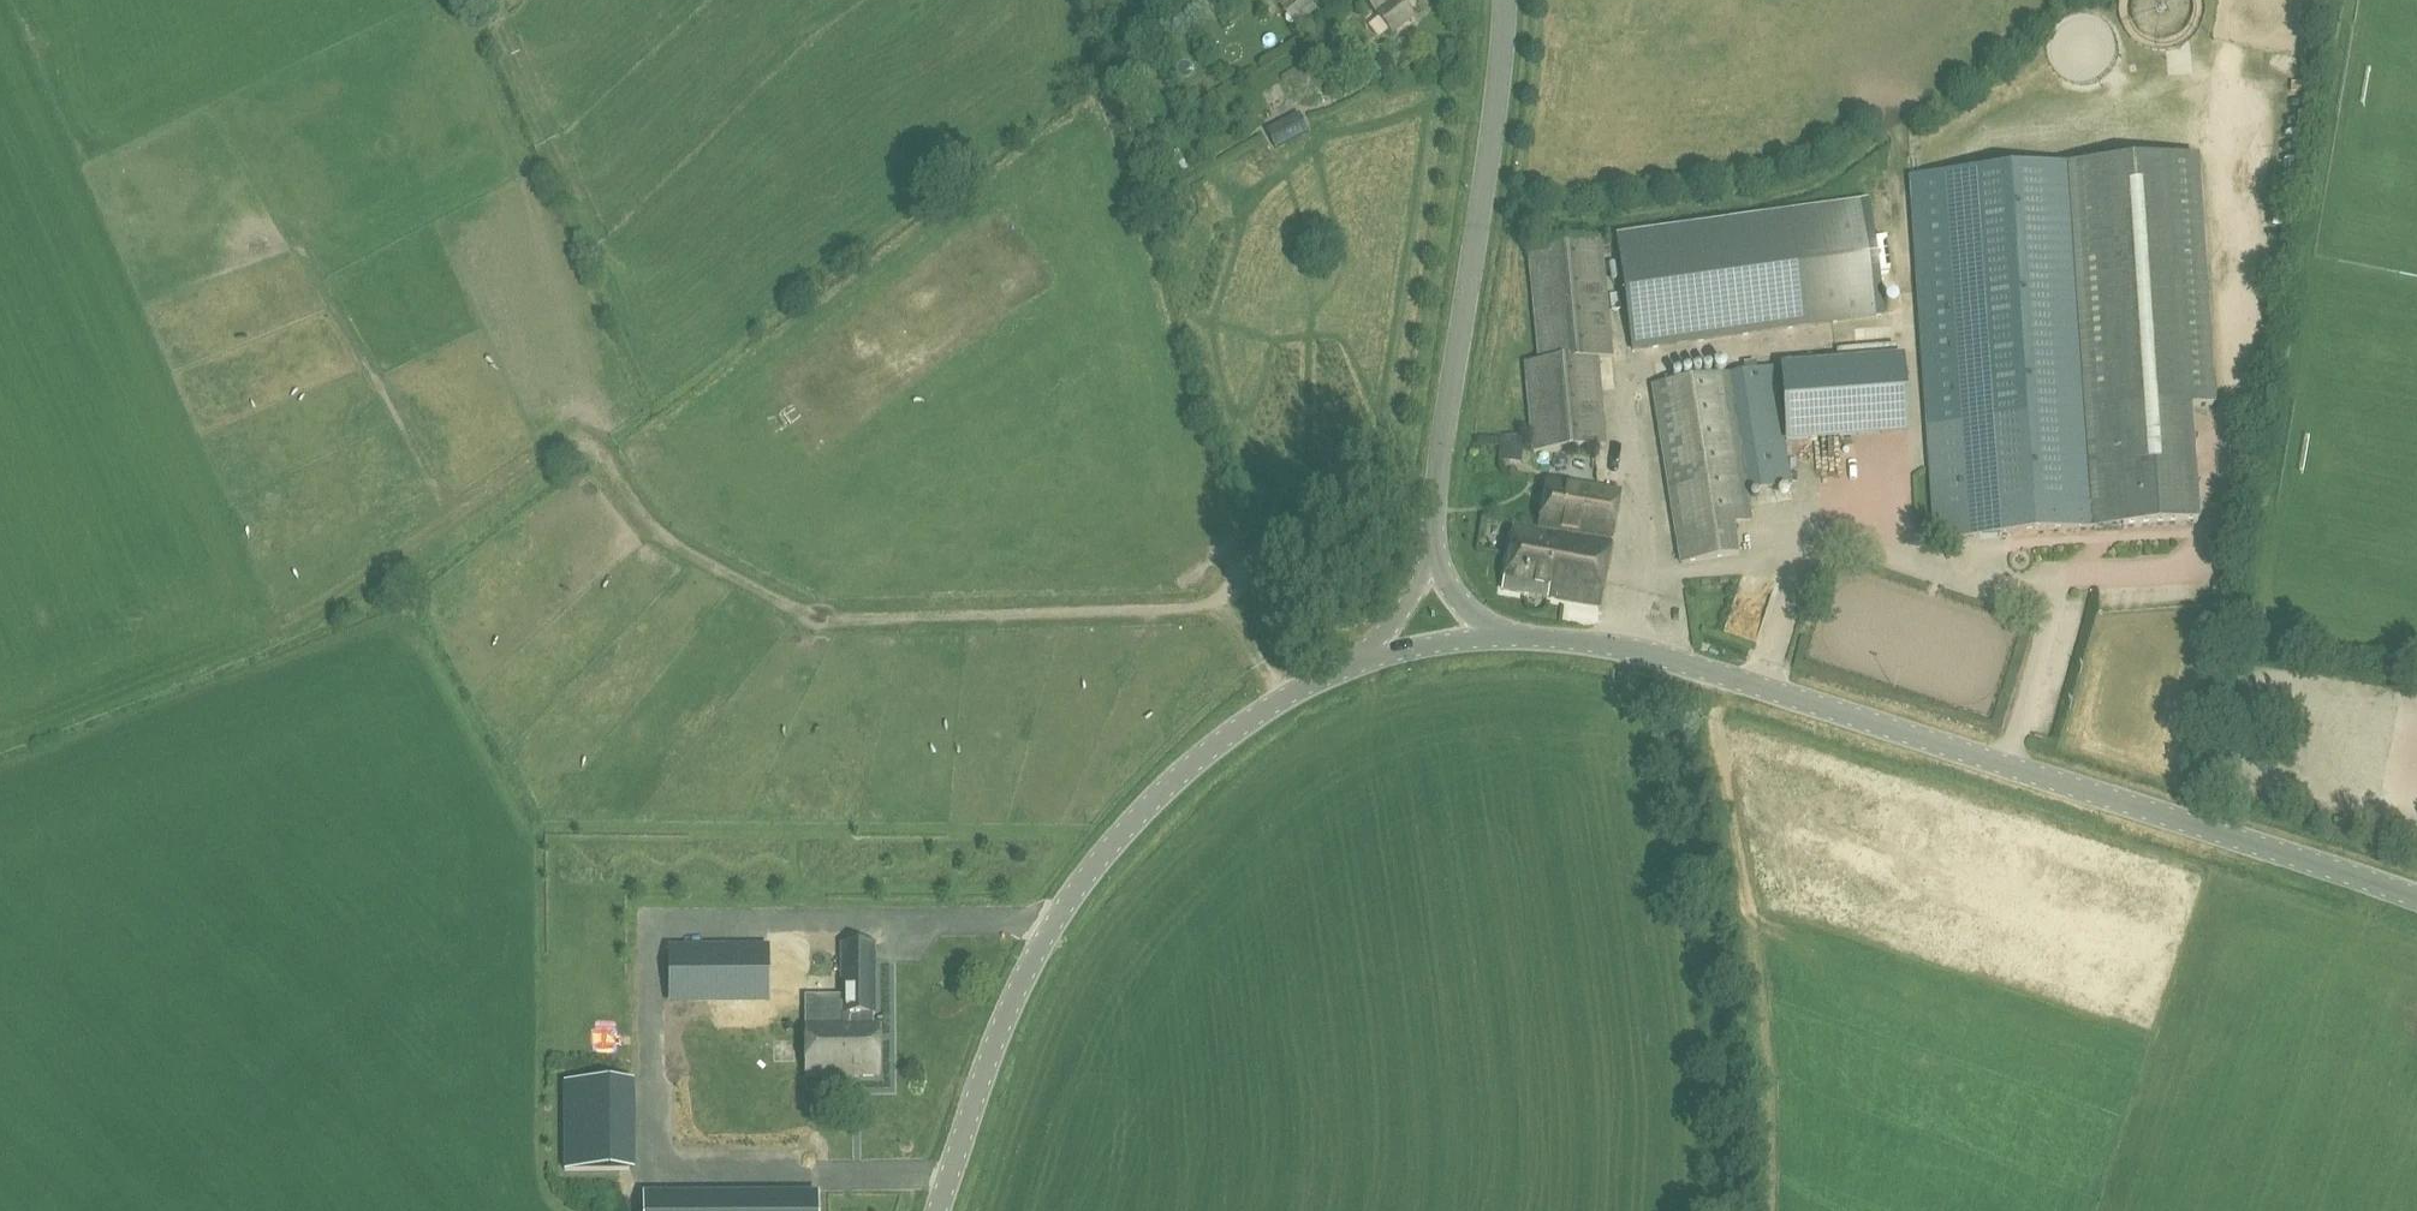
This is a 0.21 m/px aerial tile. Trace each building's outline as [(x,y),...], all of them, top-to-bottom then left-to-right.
[(1390,32),(1407,19),(1393,0),(1365,0),(1390,32)] [(1276,147),(1309,130),(1300,112),(1266,129),(1276,147)] [(2199,157),(2064,167),(1910,178),(1934,540),(2089,530),(2199,523),(2191,407),(2216,405),(2199,157)] [(1865,200),(1617,236),(1633,349),(1882,313),(1865,200)] [(1600,239),(1528,246),(1539,361),(1525,363),(1533,451),(1605,444),(1597,357),(1611,356),(1600,239)] [(1786,439),(1907,431),(1902,357),(1781,366),(1786,439)] [(1750,490),(1790,484),(1772,366),(1732,373),(1750,490)] [(1727,373),(1652,385),(1681,563),(1737,554),(1733,524),(1750,521),(1727,373)] [(1503,461),(1523,463),(1525,437),(1505,436),(1503,461)] [(1548,478),(1539,528),(1611,538),(1620,490),(1548,478)] [(1611,538),(1539,528),(1513,525),(1502,590),(1599,606),(1611,538)] [(806,1023),(805,1023),(806,1076),(878,1076),(878,1023),(873,1023),(873,1013),(875,1013),(875,943),(841,943),(841,999),(841,1012),(841,1023),(806,1023)] [(669,950),(670,1001),(767,1000),(767,950),(669,950)] [(564,1082),(564,1170),(629,1170),(629,1082),(564,1082)] [(797,1169),(815,1167),(813,1153),(795,1156),(797,1169)] [(787,1210),(818,1210),(818,1197),(787,1198),(787,1210)]
